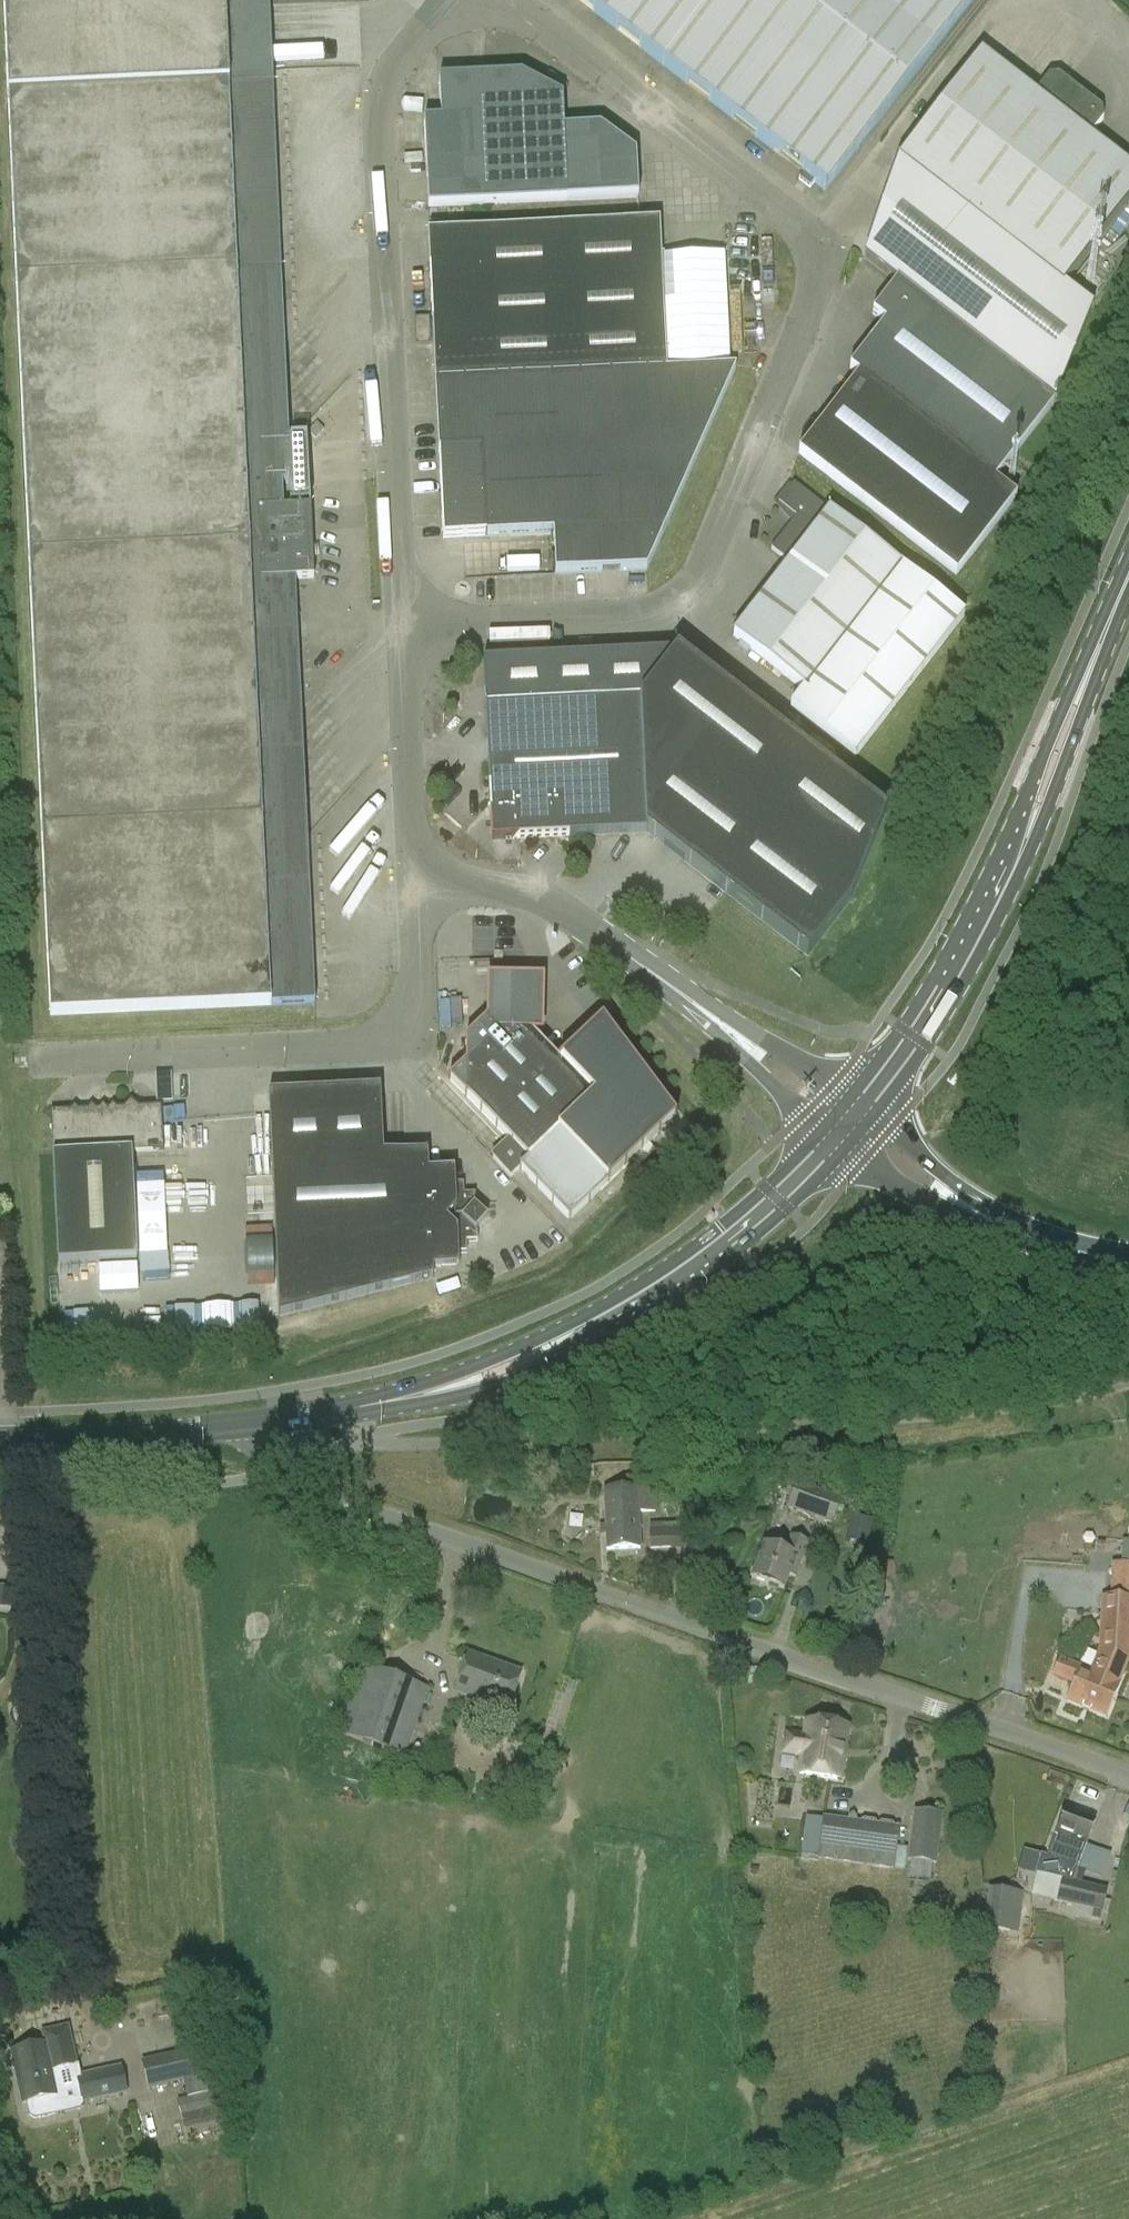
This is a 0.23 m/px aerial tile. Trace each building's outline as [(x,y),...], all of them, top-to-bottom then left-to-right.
[(50,1017),(315,1004),(295,580),(314,579),(310,508),(284,509),(283,484),(291,484),(269,6),(269,0),(2,0),(50,1017)] [(825,192),(974,0),(577,0),(803,174),(798,180),(810,189),(814,183),(825,192)] [(1090,139),(1104,122),(1103,112),(1059,78),(1050,80),(1036,97),(980,53),(898,159),(1063,286),(1128,200),(1128,169),(1090,139)] [(424,121),(428,207),(638,197),(636,155),(600,129),(564,130),(562,98),(521,76),(439,80),(441,121),(424,121)] [(865,259),(896,283),(1054,405),(1091,308),(1063,286),(898,159),(865,259)] [(640,221),(639,200),(595,201),(596,222),(640,221)] [(594,213),(593,201),(564,203),(565,214),(594,213)] [(662,267),(659,223),(427,234),(438,452),(440,497),(444,497),(445,515),(441,515),(442,539),(485,538),(553,534),(555,574),(647,570),(735,369),(667,372),(662,267)] [(858,376),(798,454),(956,576),(1016,498),(994,481),(1054,405),(896,283),(872,314),(884,324),(849,369),(858,376)] [(414,319),(415,346),(430,345),(429,318),(414,319)] [(789,563),(732,636),(803,691),(790,708),(855,758),(965,616),(941,598),(793,484),(778,504),(796,517),(771,549),(789,563)] [(483,660),(491,841),(552,837),(597,835),(646,833),(723,892),(809,957),(853,900),(885,814),(678,653),(483,660)] [(465,1064),(465,1096),(528,1161),(520,1169),(570,1222),(677,1119),(603,1021),(559,1063),(532,1034),(533,1034),(533,1029),(537,1025),(542,1025),(543,988),(538,988),(533,984),(534,979),(502,979),(497,978),(497,983),(492,988),(488,987),(487,1024),(491,1024),(496,1029),(496,1034),(497,1034),(465,1064)] [(463,1024),(464,1001),(441,1001),(440,1024),(463,1024)] [(380,1088),(268,1094),(269,1118),(279,1317),(434,1278),(433,1266),(456,1265),(456,1254),(467,1253),(466,1242),(478,1242),(477,1232),(476,1230),(488,1217),(474,1205),(476,1204),(475,1194),(464,1195),(464,1184),(453,1184),(452,1173),(429,1174),(428,1153),(384,1155),(380,1088)] [(161,1107),(50,1112),(52,1156),(57,1264),(137,1260),(131,1153),(163,1152),(162,1126),(161,1107)] [(580,1467),(580,1478),(592,1477),(592,1467),(580,1467)] [(604,1491),(606,1550),(640,1549),(639,1514),(658,1513),(657,1489),(635,1489),(635,1479),(622,1479),(623,1490),(604,1491)] [(841,1498),(797,1483),(787,1509),(831,1525),(841,1498)] [(844,1537),(866,1541),(871,1519),(849,1514),(844,1537)] [(672,1554),(672,1528),(648,1528),(648,1554),(672,1554)] [(752,1579),(784,1591),(790,1576),(795,1578),(808,1544),(791,1538),(786,1554),(764,1546),(752,1579)] [(716,1564),(721,1568),(726,1564),(726,1558),(721,1553),(716,1558),(716,1564)] [(1112,1562),(1112,1595),(1128,1595),(1128,1562),(1112,1562)] [(1118,1684),(1128,1659),(1128,1652),(1128,1600),(1102,1598),(1099,1651),(1091,1671),(1060,1658),(1053,1677),(1073,1686),(1067,1700),(1107,1716),(1119,1685),(1118,1684)] [(469,1655),(455,1693),(506,1711),(520,1674),(469,1655)] [(363,1667),(340,1734),(404,1757),(428,1690),(363,1667)] [(800,1775),(840,1781),(847,1727),(807,1722),(805,1735),(785,1732),(782,1757),(802,1760),(800,1775)] [(516,1772),(511,1784),(520,1787),(525,1775),(516,1772)] [(1086,1842),(1088,1843),(1095,1822),(1065,1811),(1047,1859),(1042,1857),(1036,1875),(1063,1881),(1057,1903),(1103,1914),(1108,1891),(1072,1882),(1086,1842)] [(915,1812),(908,1863),(911,1863),(909,1880),(931,1883),(933,1866),(937,1866),(944,1815),(915,1812)] [(825,1819),(819,1859),(892,1869),(898,1830),(825,1819)] [(758,1867),(749,1866),(749,1876),(758,1876),(758,1867)] [(989,1890),(984,1931),(1019,1935),(1023,1894),(989,1890)] [(53,2070),(76,2065),(67,2028),(42,2033),(45,2045),(11,2052),(22,2104),(58,2096),(53,2070)] [(187,2052),(142,2062),(148,2091),(194,2081),(187,2052)] [(83,2105),(129,2095),(123,2067),(76,2077),(83,2105)] [(220,2093),(178,2103),(181,2117),(223,2107),(220,2093)] [(224,2114),(183,2124),(187,2139),(228,2129),(224,2114)]
